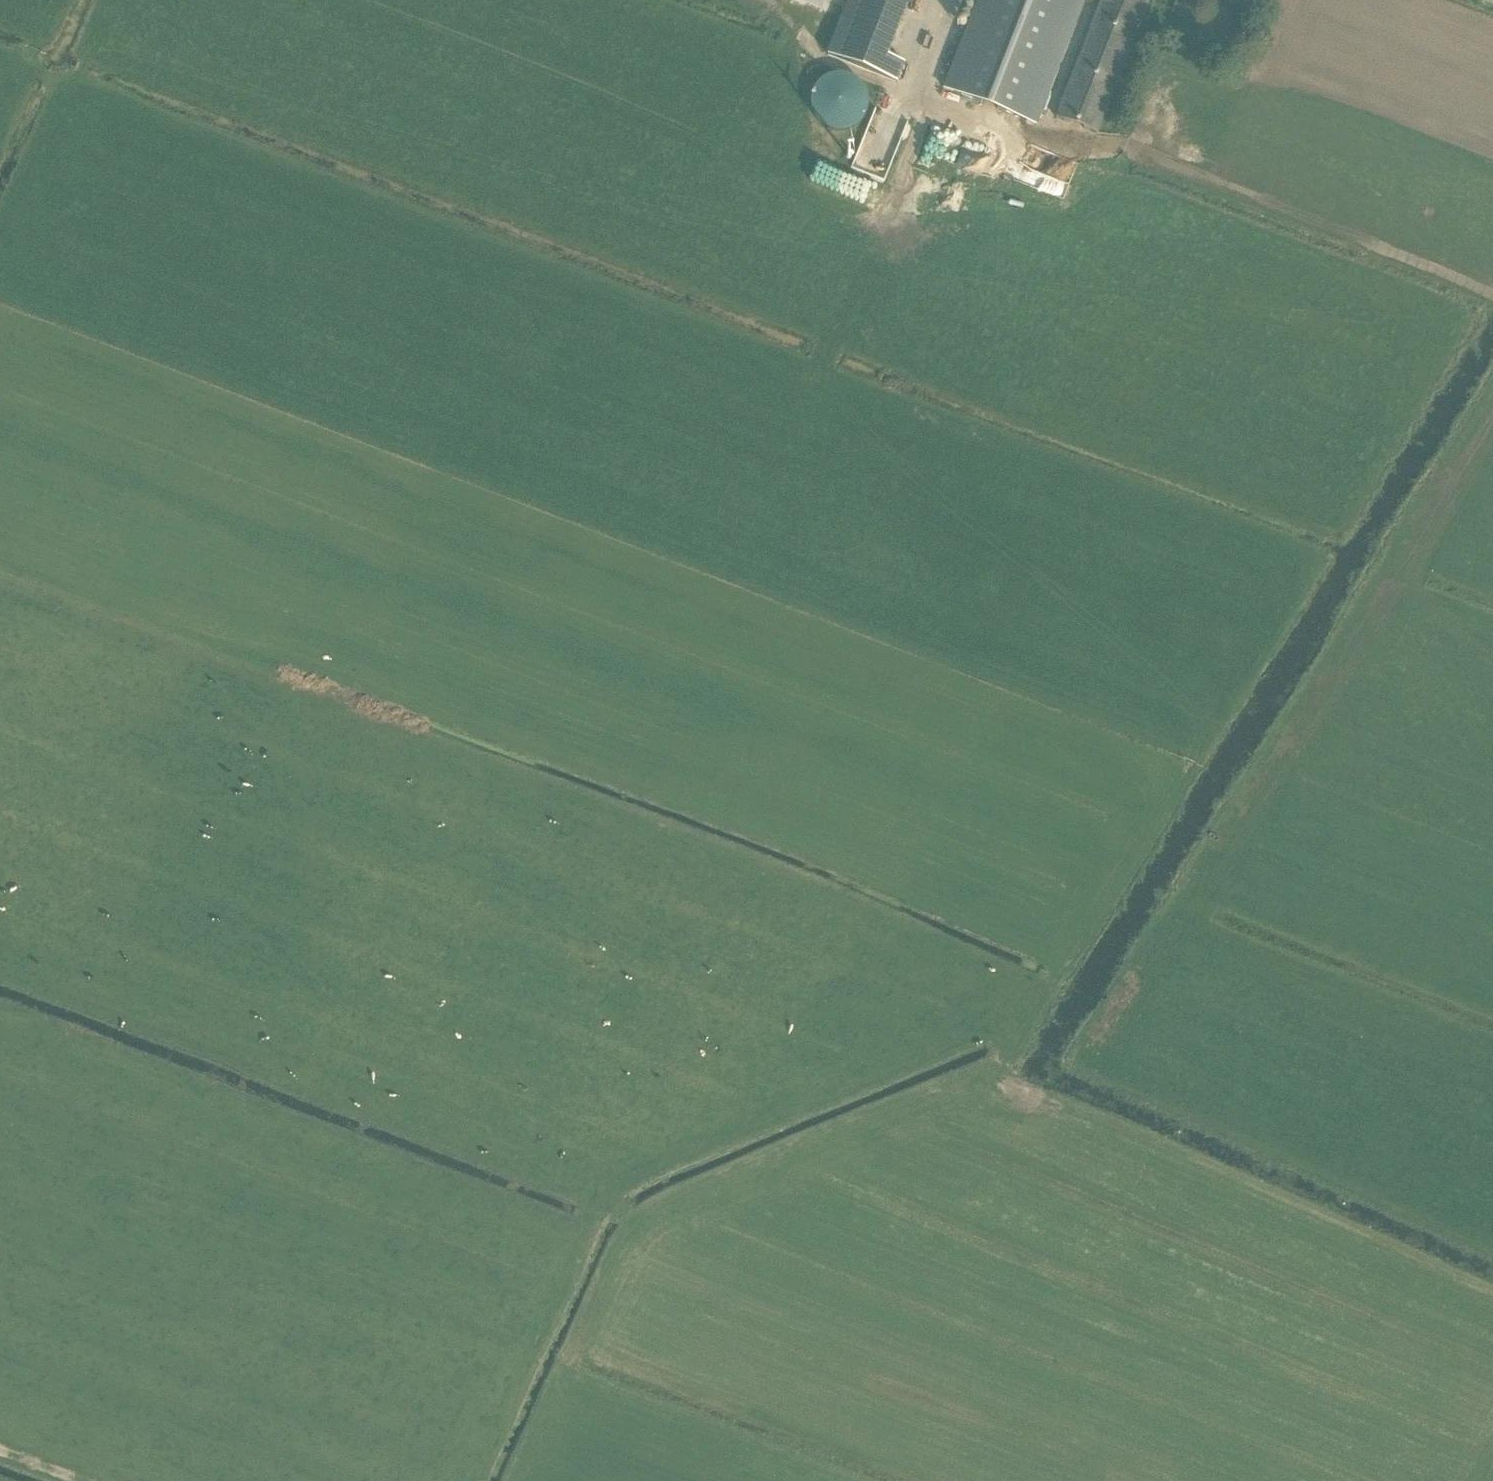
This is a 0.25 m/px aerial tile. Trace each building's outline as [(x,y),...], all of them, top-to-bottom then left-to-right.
[(896,38),(902,23),(911,0),(851,0),(850,2),(844,17),(896,38)] [(977,5),(943,88),(1036,124),(1069,42),(1086,0),(979,0),(977,5)] [(1057,117),(1098,133),(1150,0),(1103,0),(1057,117)] [(836,129),(840,129),(844,129),(848,128),(851,127),(854,126),(858,123),(861,121),(862,119),(864,117),(865,114),(866,112),(867,111),(867,109),(868,107),(868,105),(869,103),(869,100),(868,98),(868,96),(868,94),(867,92),(866,90),(866,88),(865,86),(864,85),(862,82),(859,79),(856,77),(852,75),(850,74),(846,73),(844,72),(841,72),(838,72),(834,73),(830,74),(826,75),(824,77),(822,78),(821,79),(819,82),(816,85),(815,87),(814,89),(813,91),(812,94),(811,98),(811,101),(811,103),(812,105),(812,109),(813,111),(814,113),(815,115),(816,117),(818,119),(820,121),(823,124),(826,126),(829,127),(833,129),(836,129)] [(873,117),(864,143),(874,146),(883,120),(873,117)] [(1038,172),(1069,186),(1076,169),(1045,155),(1038,172)]
